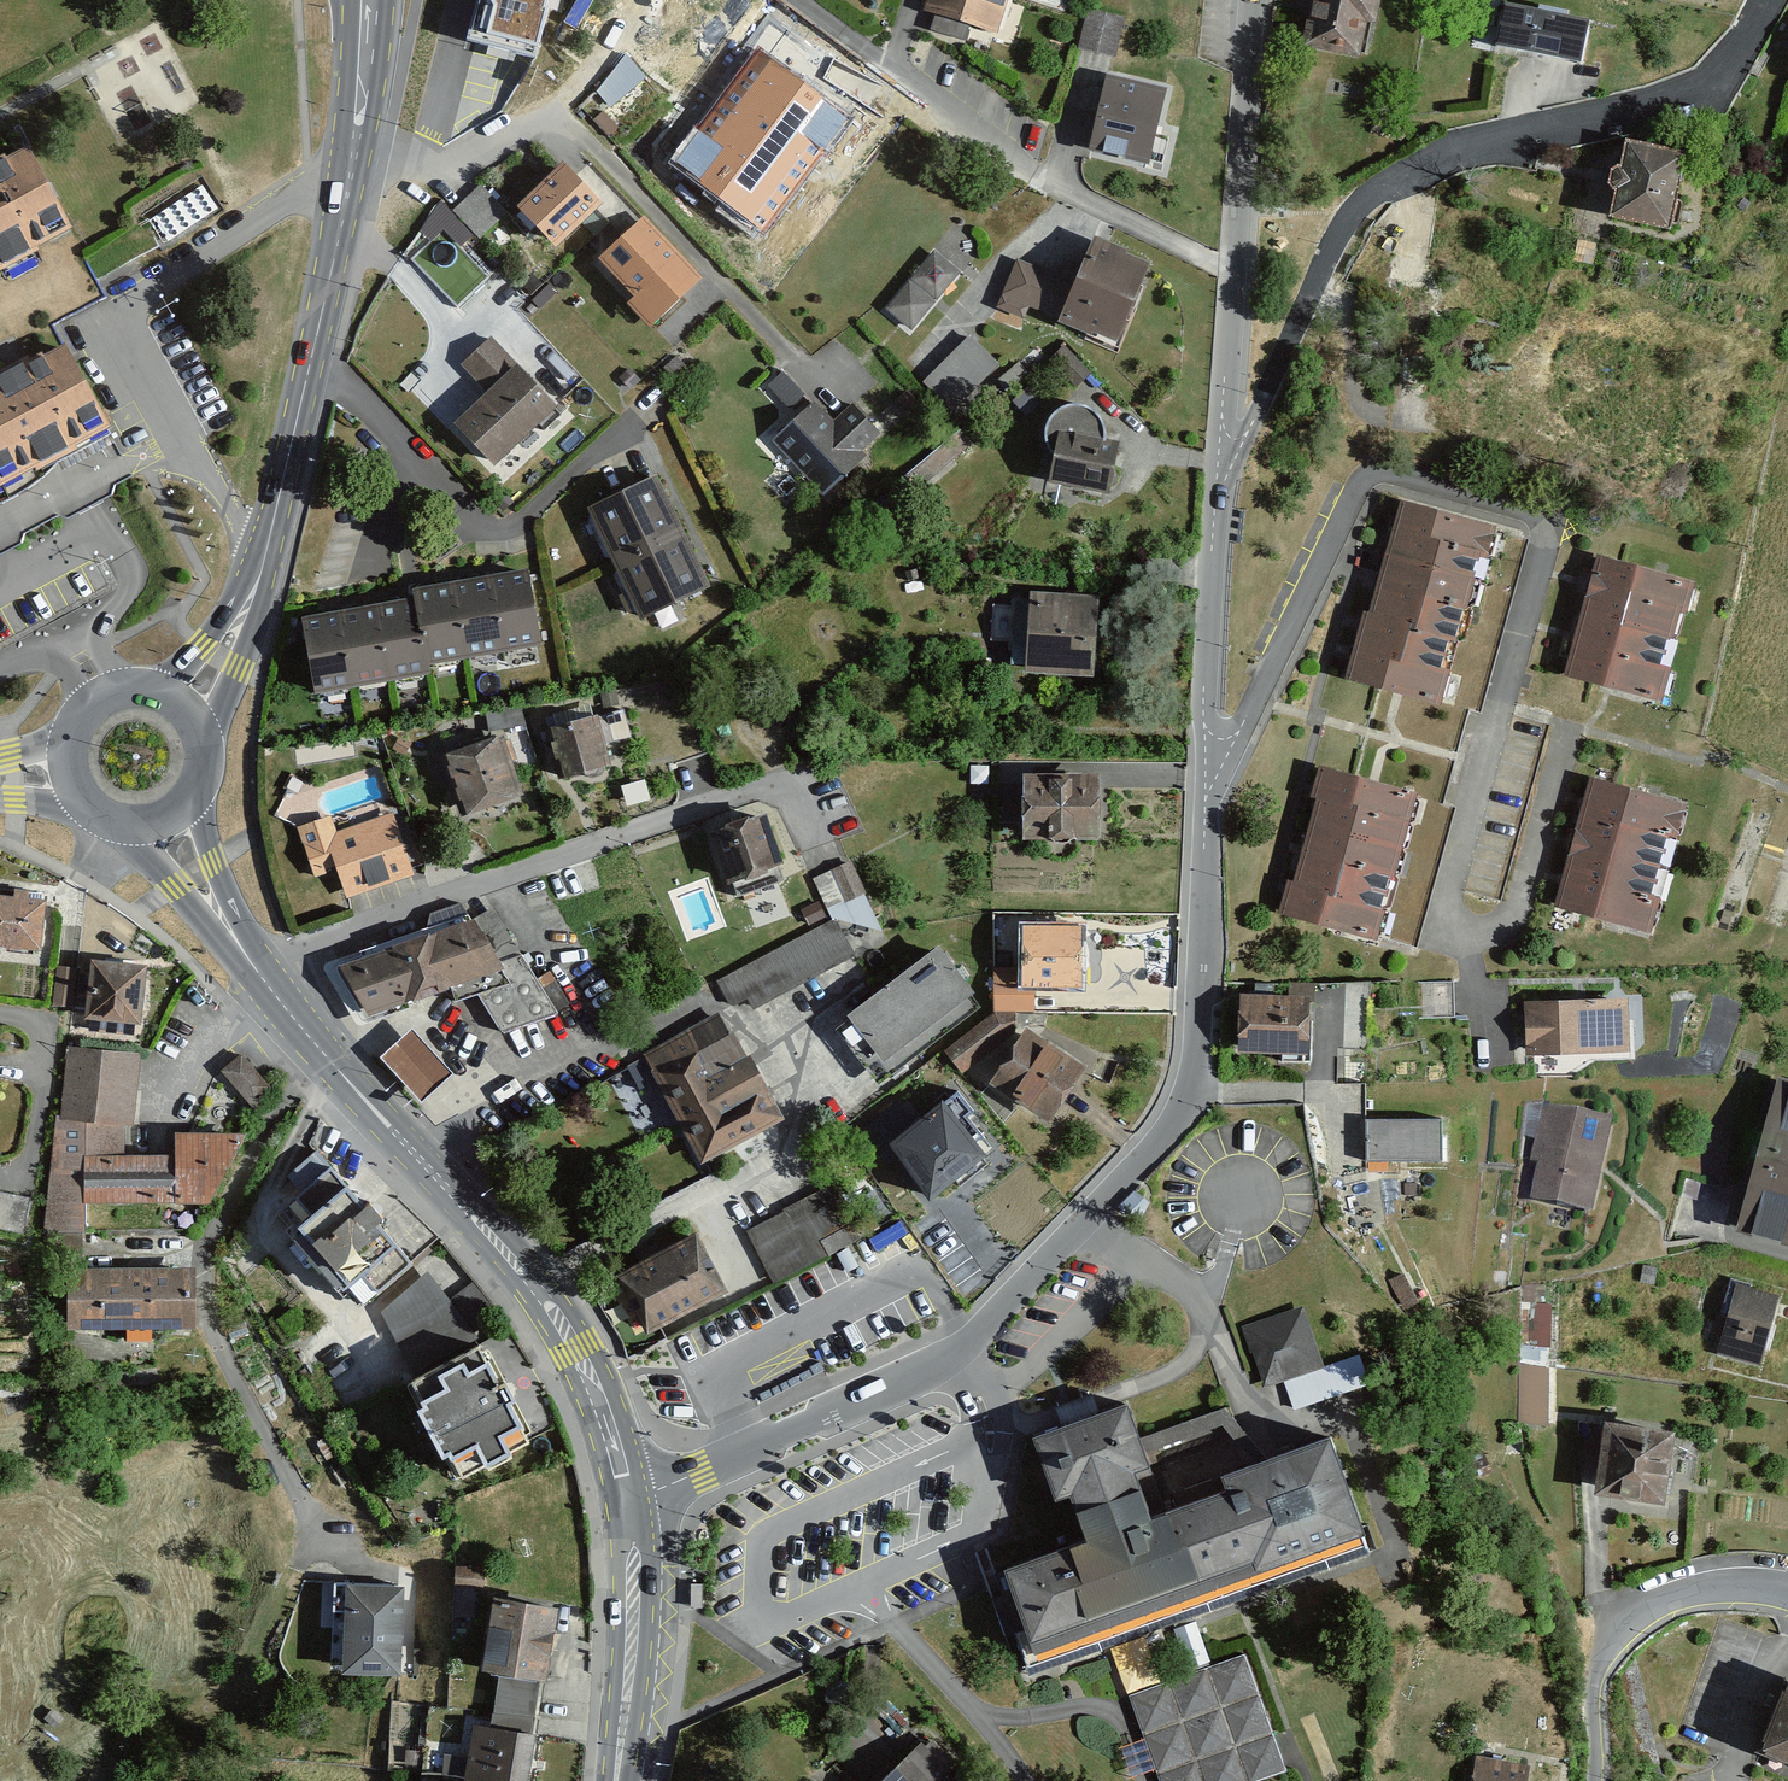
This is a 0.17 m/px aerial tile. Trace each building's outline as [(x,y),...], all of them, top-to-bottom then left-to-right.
[(469,39),(533,55),(547,0),(479,0),(469,39)] [(996,31),(1006,0),(926,0),(923,7),(996,31)] [(1379,0),(1313,0),(1304,46),(1358,55),(1365,19),(1375,20),(1379,0)] [(1581,63),(1589,22),(1504,6),(1496,47),(1581,63)] [(1122,18),(1086,12),(1079,48),(1115,54),(1122,18)] [(847,117),(761,50),(674,161),(760,228),(847,117)] [(626,56),(596,92),(608,106),(644,77),(626,56)] [(1107,77),(1089,149),(1148,164),(1166,91),(1107,77)] [(1671,230),(1687,153),(1626,142),(1620,171),(1615,171),(1611,175),(1607,180),(1609,190),(1615,194),(1610,217),(1671,230)] [(70,227),(28,149),(6,161),(1,153),(0,154),(0,265),(70,227)] [(563,164),(518,207),(556,247),(601,204),(563,164)] [(480,185),(454,209),(480,236),(505,212),(480,185)] [(642,218),(600,258),(657,318),(699,278),(642,218)] [(444,230),(413,259),(458,306),(489,277),(444,230)] [(1123,250),(1096,238),(1075,286),(1018,260),(998,306),(1024,317),(1028,306),(1091,334),(1093,331),(1114,340),(1147,265),(1122,254),(1123,250)] [(957,271),(934,251),(887,308),(910,327),(957,271)] [(996,364),(968,336),(924,381),(952,409),(996,364)] [(489,392),(456,424),(496,463),(555,404),(489,338),(462,365),(489,392)] [(1064,346),(1050,361),(1076,387),(1090,373),(1064,346)] [(4,481),(109,425),(67,347),(44,359),(40,351),(0,372),(0,474),(4,481)] [(805,396),(783,372),(769,385),(791,409),(805,396)] [(814,401),(773,439),(824,493),(864,456),(859,452),(880,432),(853,403),(833,422),(814,401)] [(1055,455),(1050,482),(1108,492),(1117,443),(1102,440),(1105,425),(1099,415),(1089,408),(1078,405),(1067,407),(1055,415),(1048,427),(1048,442),(1055,455)] [(960,429),(894,484),(905,498),(971,442),(960,429)] [(656,475),(588,508),(614,562),(683,529),(656,475)] [(1402,503),(1372,615),(1365,613),(1347,678),(1440,702),(1448,671),(1442,669),(1451,633),(1459,635),(1480,555),(1487,557),(1495,527),(1402,503)] [(683,529),(614,562),(641,617),(709,584),(683,529)] [(1686,611),(1693,581),(1598,557),(1568,674),(1663,699),(1670,669),(1656,666),(1664,635),(1672,637),(1679,609),(1686,611)] [(527,571),(492,577),(505,650),(540,644),(527,571)] [(492,577),(454,583),(467,657),(505,650),(492,577)] [(414,590),(416,598),(427,664),(467,657),(454,583),(414,590)] [(1029,599),(1014,599),(1012,662),(1025,663),(1024,673),(1096,676),(1099,596),(1029,593),(1029,599)] [(427,664),(416,598),(377,605),(390,680),(429,673),(427,664)] [(390,680),(377,605),(340,612),(353,686),(390,680)] [(353,686),(340,612),(303,618),(316,693),(353,686)] [(519,699),(485,707),(490,731),(524,724),(519,699)] [(622,708),(595,716),(603,742),(629,734),(622,708)] [(595,716),(545,730),(559,778),(609,764),(603,742),(595,716)] [(501,736),(440,758),(461,815),(523,792),(501,736)] [(1311,797),(1316,798),(1295,882),(1290,881),(1282,912),(1378,936),(1414,790),(1319,766),(1311,797)] [(1096,772),(1023,772),(1024,836),(1097,835),(1096,772)] [(1676,836),(1685,805),(1591,779),(1556,905),(1649,930),(1658,899),(1650,897),(1668,834),(1676,836)] [(329,816),(298,827),(315,875),(338,867),(348,896),(414,873),(392,812),(335,832),(329,816)] [(766,814),(711,832),(726,881),(733,879),(739,895),(783,881),(777,863),(781,861),(766,814)] [(882,929),(850,862),(814,879),(831,915),(882,929)] [(0,897),(0,945),(40,948),(44,900),(0,897)] [(432,928),(325,966),(358,1023),(410,1007),(408,999),(452,985),(457,999),(479,992),(503,1028),(557,1011),(489,911),(469,922),(459,910),(428,920),(432,928)] [(833,918),(717,980),(730,1005),(748,996),(754,1008),(853,956),(833,918)] [(1081,926),(1022,926),(1022,967),(993,967),(993,1011),(1033,1011),(1034,985),(1080,986),(1081,926)] [(853,1017),(837,1029),(879,1082),(978,1006),(968,994),(974,990),(939,946),(850,1014),(853,1017)] [(147,967),(91,962),(87,1018),(92,1019),(91,1030),(134,1034),(135,1023),(142,1024),(147,967)] [(75,968),(57,966),(54,1005),(72,1006),(75,968)] [(1452,982),(1418,982),(1419,1017),(1453,1017),(1452,982)] [(1307,1050),(1306,996),(1239,996),(1240,1050),(1307,1050)] [(1627,1001),(1527,1001),(1528,1052),(1627,1051),(1627,1001)] [(1000,1012),(946,1050),(960,1070),(1014,1032),(1000,1012)] [(715,1013),(643,1052),(700,1161),(781,1118),(735,1031),(727,1035),(715,1013)] [(1026,1028),(990,1085),(1048,1121),(1083,1064),(1026,1028)] [(411,1032),(384,1057),(422,1098),(449,1074),(411,1032)] [(177,1155),(124,1155),(129,1052),(67,1048),(61,1118),(56,1118),(46,1230),(83,1231),(84,1201),(209,1201),(242,1134),(177,1132),(177,1155)] [(270,1086),(240,1054),(222,1071),(258,1110),(270,1086)] [(1777,1079),(1739,1222),(1787,1235),(1787,1082),(1777,1079)] [(958,1088),(915,1122),(898,1102),(862,1131),(888,1163),(897,1156),(931,1198),(986,1154),(975,1141),(981,1136),(965,1117),(975,1109),(958,1088)] [(1591,1214),(1609,1123),(1541,1110),(1532,1160),(1540,1162),(1532,1202),(1591,1214)] [(1438,1158),(1438,1119),(1369,1119),(1369,1158),(1438,1158)] [(353,1149),(331,1169),(314,1152),(289,1175),(302,1188),(281,1207),(303,1231),(295,1238),(337,1283),(342,1278),(365,1302),(435,1237),(353,1149)] [(786,1211),(748,1230),(774,1279),(860,1235),(834,1183),(784,1208),(786,1211)] [(696,1234),(616,1275),(646,1332),(726,1292),(696,1234)] [(68,1267),(68,1326),(189,1326),(190,1268),(68,1267)] [(413,1370),(502,1319),(476,1282),(449,1302),(426,1272),(381,1312),(413,1370)] [(1759,1362),(1776,1295),(1751,1289),(1752,1284),(1729,1278),(1720,1313),(1728,1315),(1718,1352),(1759,1362)] [(1551,1340),(1557,1305),(1531,1301),(1526,1335),(1551,1340)] [(1244,1324),(1262,1386),(1306,1373),(1323,1368),(1304,1306),(1244,1324)] [(559,1425),(510,1330),(413,1381),(426,1406),(421,1409),(443,1452),(450,1448),(464,1475),(559,1425)] [(1323,1368),(1306,1373),(1314,1400),(1360,1386),(1368,1384),(1359,1356),(1323,1368)] [(1545,1368),(1519,1368),(1519,1419),(1545,1420),(1545,1368)] [(1212,1666),(1198,1628),(1193,1614),(1370,1550),(1329,1437),(1174,1492),(1179,1506),(1150,1517),(1129,1459),(1221,1426),(1215,1412),(1125,1445),(1114,1412),(1035,1440),(1055,1496),(1071,1490),(1088,1539),(1006,1568),(1028,1628),(1018,1632),(1032,1671),(1171,1621),(1190,1675),(1131,1697),(1161,1780),(1249,1780),(1284,1769),(1243,1655),(1212,1666)] [(1656,1476),(1661,1429),(1603,1423),(1596,1492),(1663,1499),(1665,1477),(1656,1476)] [(482,1566),(456,1566),(456,1614),(474,1614),(474,1586),(482,1586),(482,1566)] [(402,1587),(348,1584),(344,1671),(398,1673),(402,1587)] [(555,1606),(493,1597),(483,1668),(546,1677),(555,1606)] [(537,1680),(499,1675),(493,1728),(531,1732),(537,1680)] [(1787,1677),(1761,1745),(1787,1755),(1787,1677)] [(473,1725),(467,1778),(494,1780),(525,1780),(531,1732),(493,1728),(473,1725)] [(920,1742),(880,1780),(958,1780),(947,1769),(955,1761),(933,1739),(925,1747),(920,1742)] [(1478,1756),(1474,1780),(1526,1780),(1528,1764),(1478,1756)]
